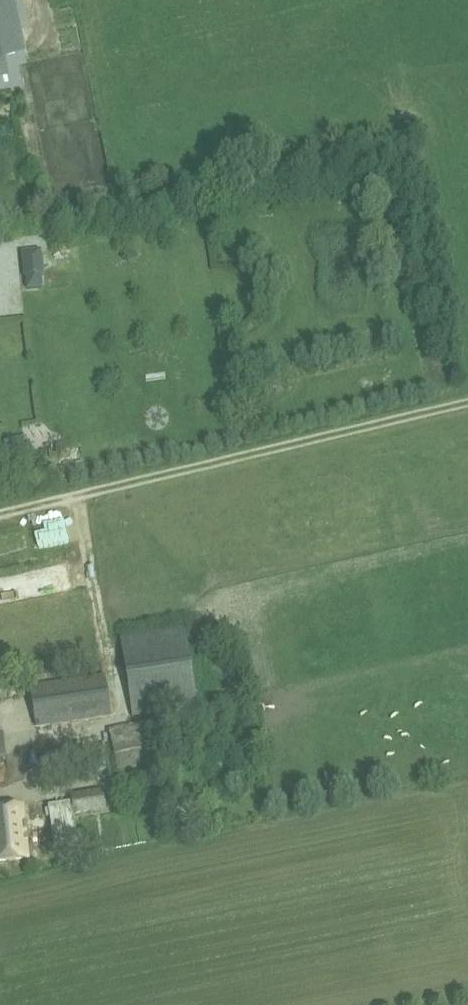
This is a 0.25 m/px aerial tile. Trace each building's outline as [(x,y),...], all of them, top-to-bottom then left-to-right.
[(23,41),(26,40),(17,0),(0,0),(0,45),(23,41)] [(33,243),(35,249),(48,245),(41,222),(3,233),(8,250),(33,243)] [(26,277),(43,275),(40,249),(23,251),(26,277)] [(30,455),(27,437),(5,441),(8,458),(30,455)] [(58,479),(56,467),(47,468),(48,481),(58,479)] [(198,706),(183,627),(120,639),(134,718),(198,706)] [(35,729),(111,716),(105,681),(103,675),(81,678),(28,687),(35,729)] [(153,720),(107,729),(120,790),(165,781),(153,720)] [(41,752),(47,784),(107,772),(101,741),(41,752)] [(70,794),(73,816),(106,809),(101,787),(70,794)] [(45,857),(43,839),(26,840),(22,805),(0,807),(0,861),(45,857)]
